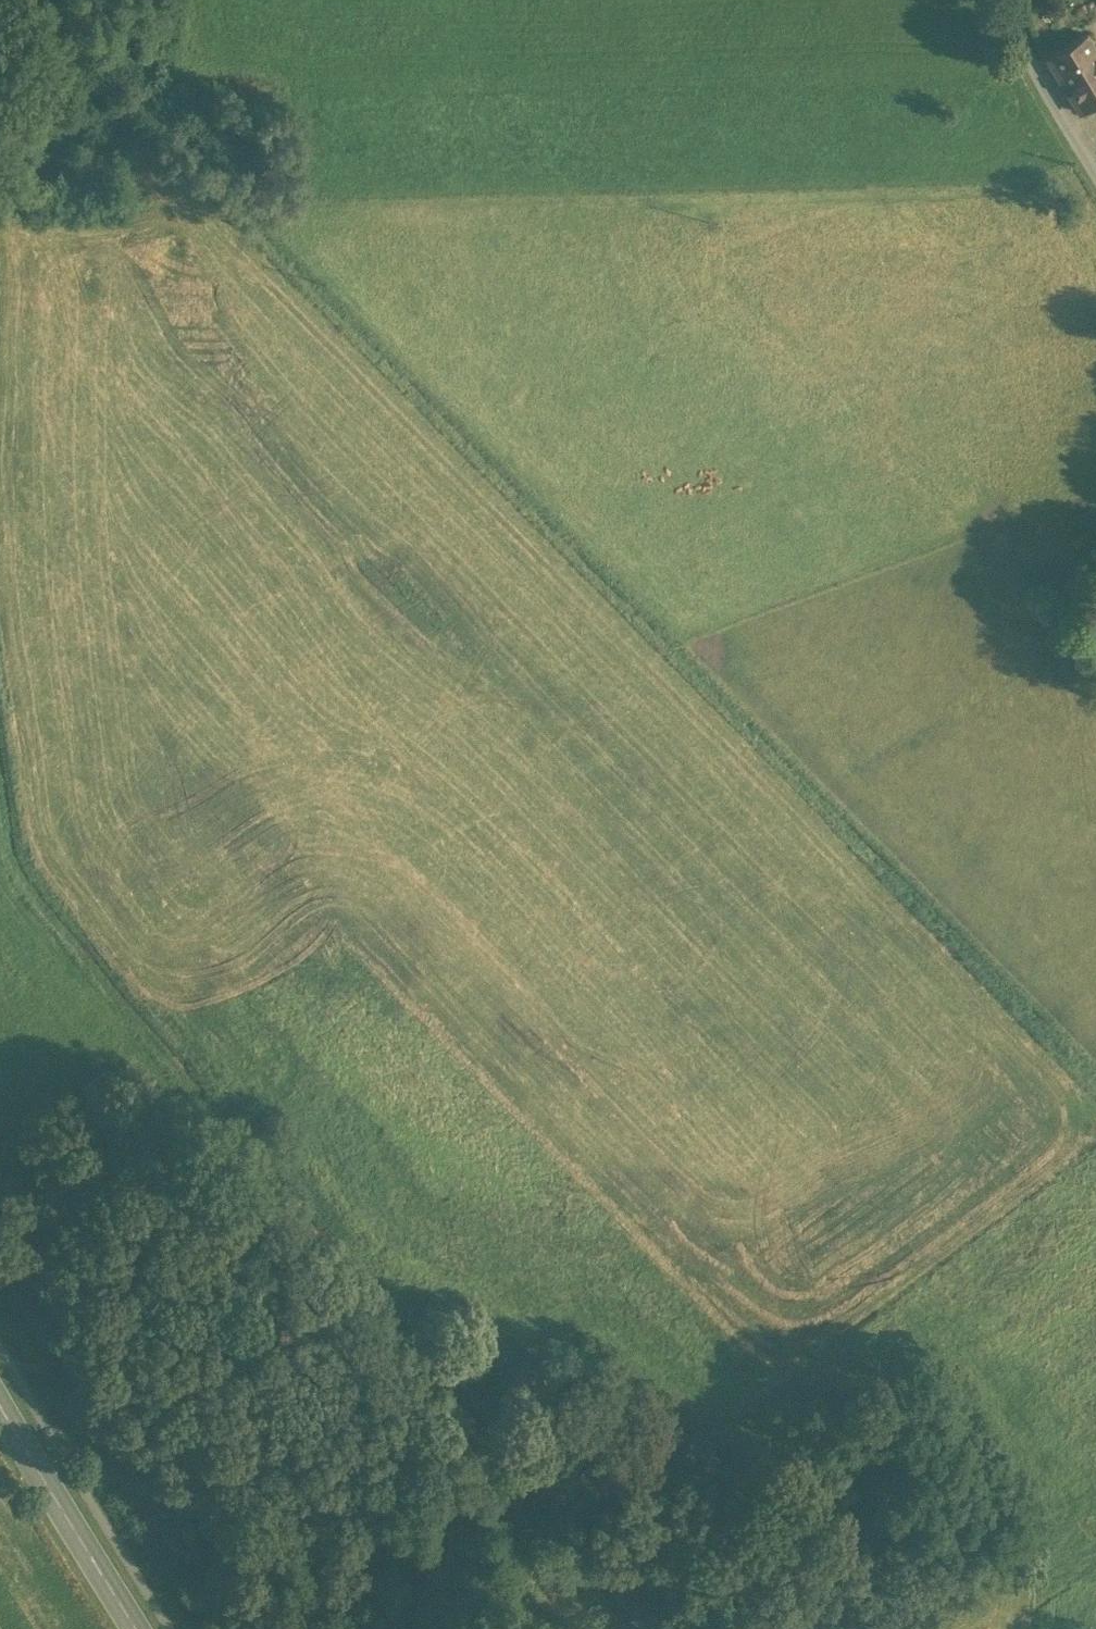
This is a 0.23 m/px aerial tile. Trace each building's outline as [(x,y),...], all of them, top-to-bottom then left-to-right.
[(1049,55),(1083,110),(1095,102),(1095,45),(1088,32),(1049,55)]
